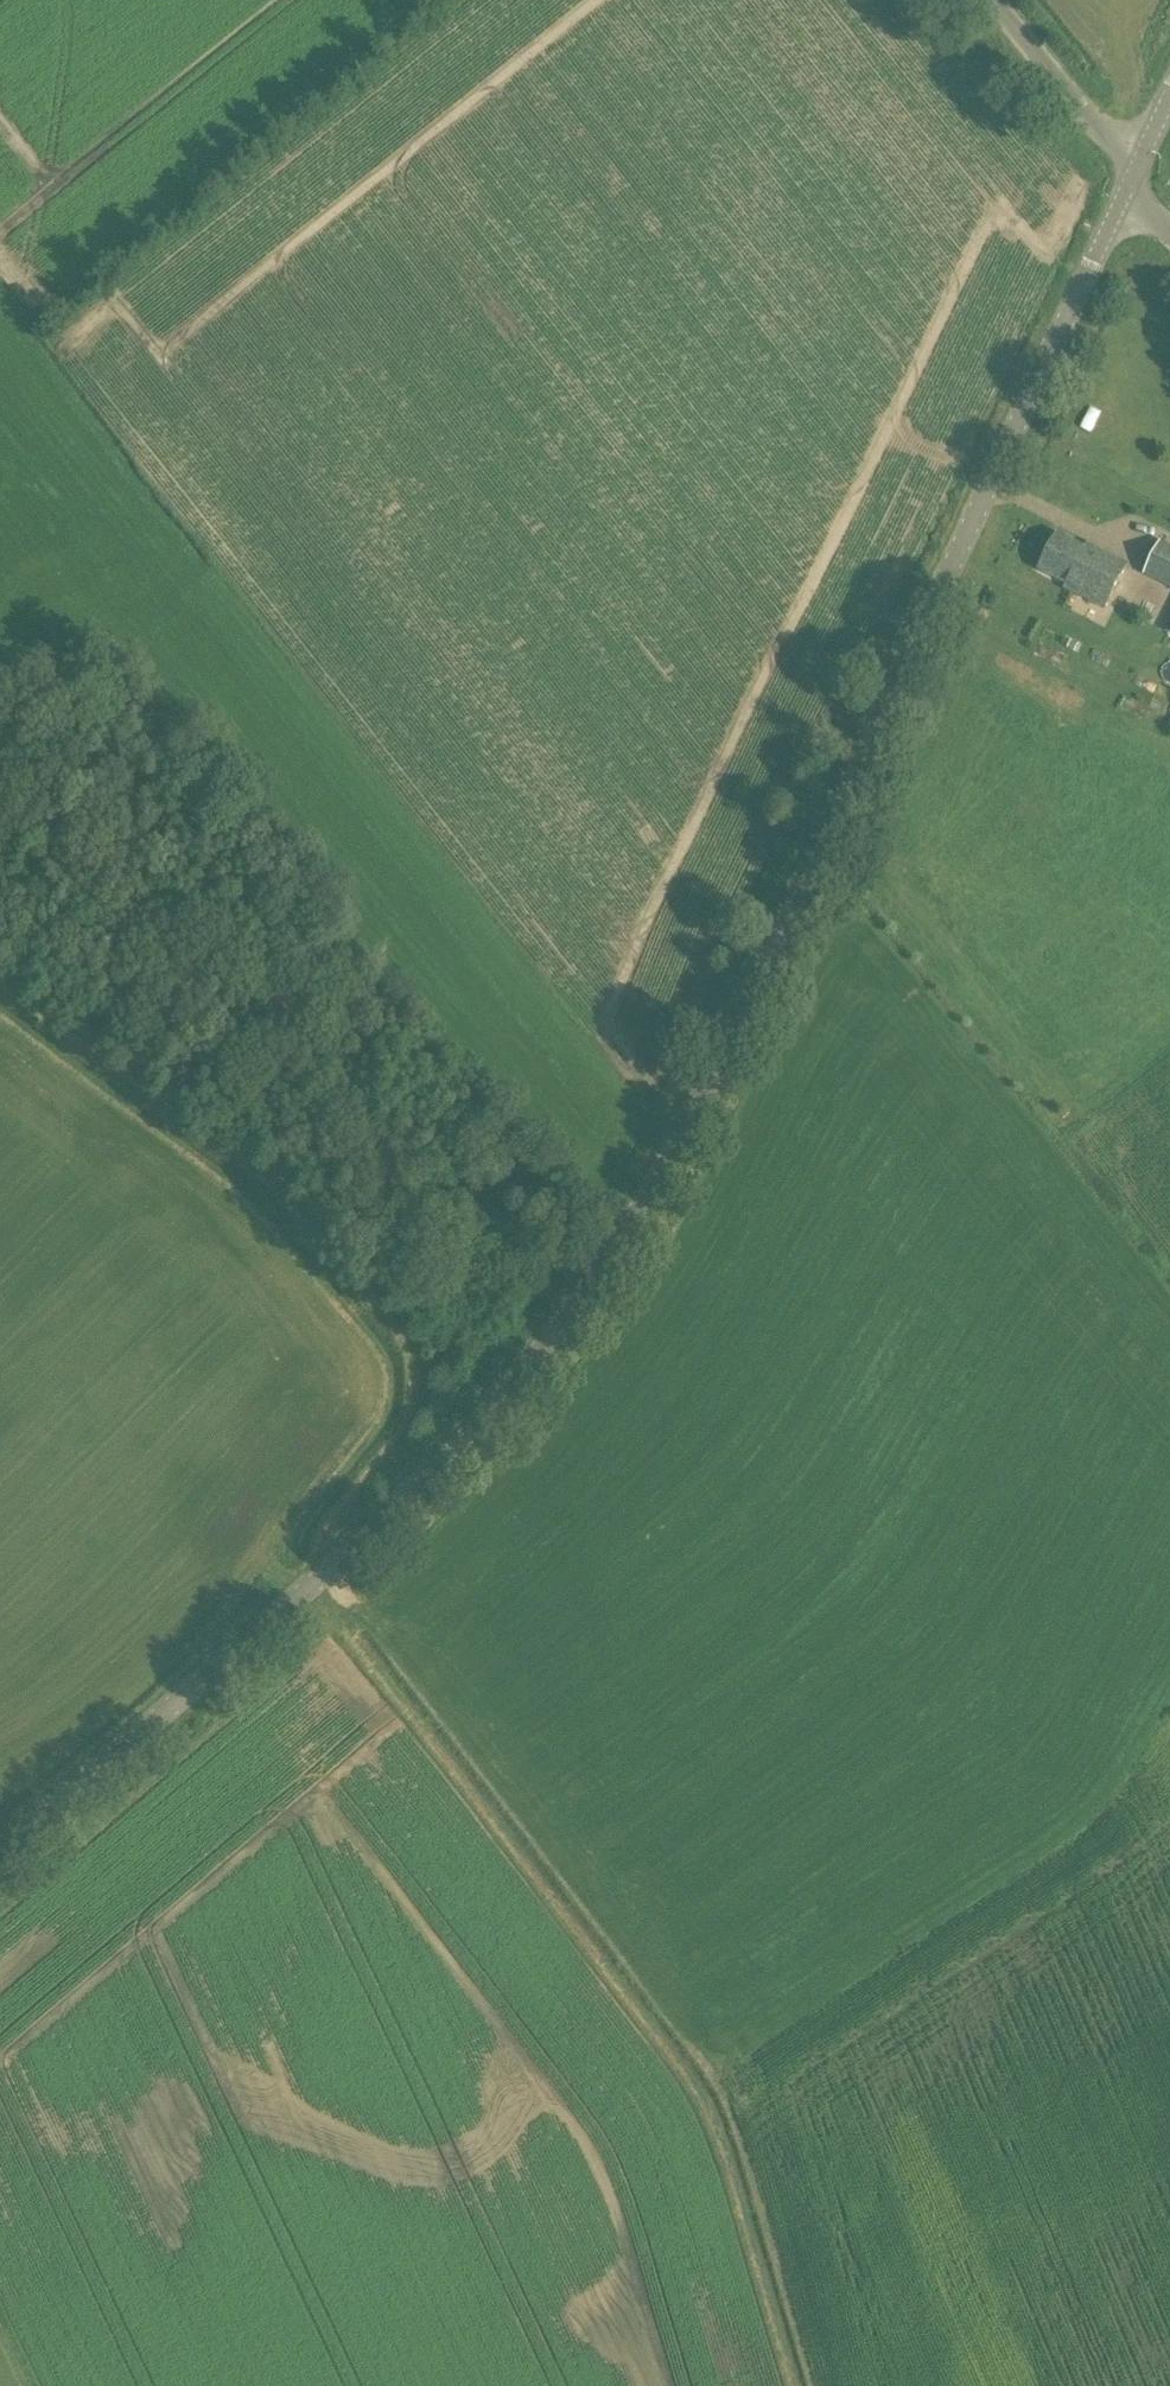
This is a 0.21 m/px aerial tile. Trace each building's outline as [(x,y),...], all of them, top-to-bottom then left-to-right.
[(1086,548),(1057,534),(1039,569),(1068,584),(1065,588),(1106,608),(1127,564),(1087,544),(1086,548)] [(1140,611),(1169,641),(1169,598),(1162,590),(1140,611)]
